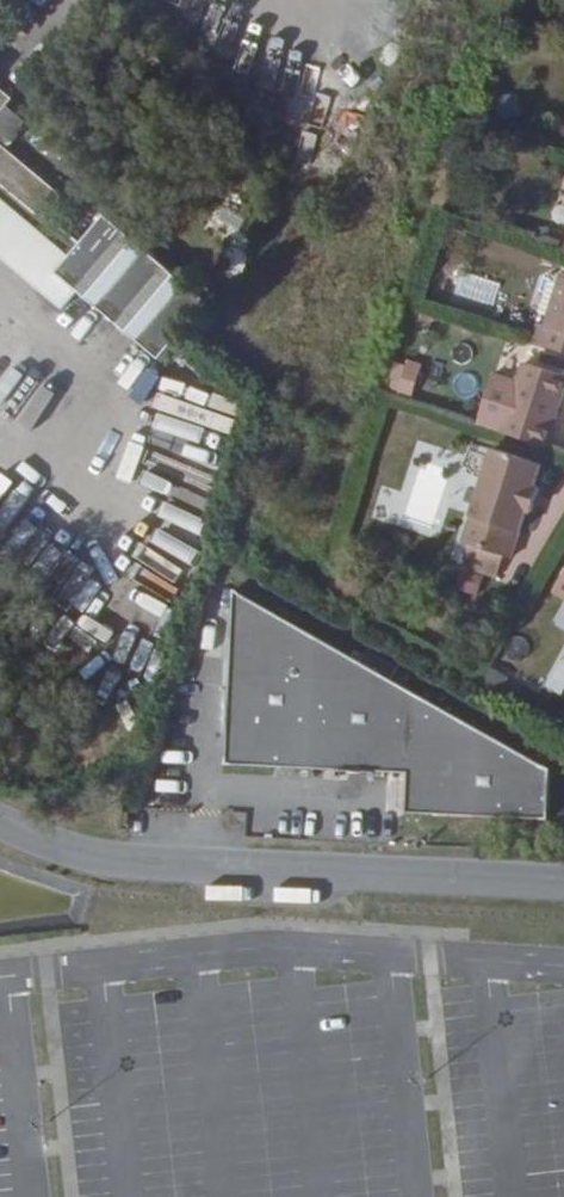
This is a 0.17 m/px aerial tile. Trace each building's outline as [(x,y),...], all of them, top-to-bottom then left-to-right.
[(13,98),(0,88),(0,114),(13,98)] [(71,256),(57,272),(79,291),(160,359),(209,302),(105,215),(82,243),(47,214),(63,196),(0,143),(0,196),(71,256)] [(79,291),(57,272),(71,256),(0,196),(0,257),(63,310),(79,291)] [(562,271),(543,326),(550,328),(544,346),(563,352),(563,271),(562,271)] [(395,392),(411,396),(420,364),(404,359),(395,392)] [(524,361),(501,432),(548,447),(563,393),(563,375),(524,361)] [(494,448),(461,542),(512,559),(528,511),(532,512),(540,488),(537,486),(544,464),(494,448)] [(563,600),(563,579),(560,577),(551,593),(563,600)] [(552,769),(235,589),(226,765),(407,773),(406,813),(550,820),(552,769)] [(563,693),(563,662),(558,659),(542,686),(561,697),(563,693)]
